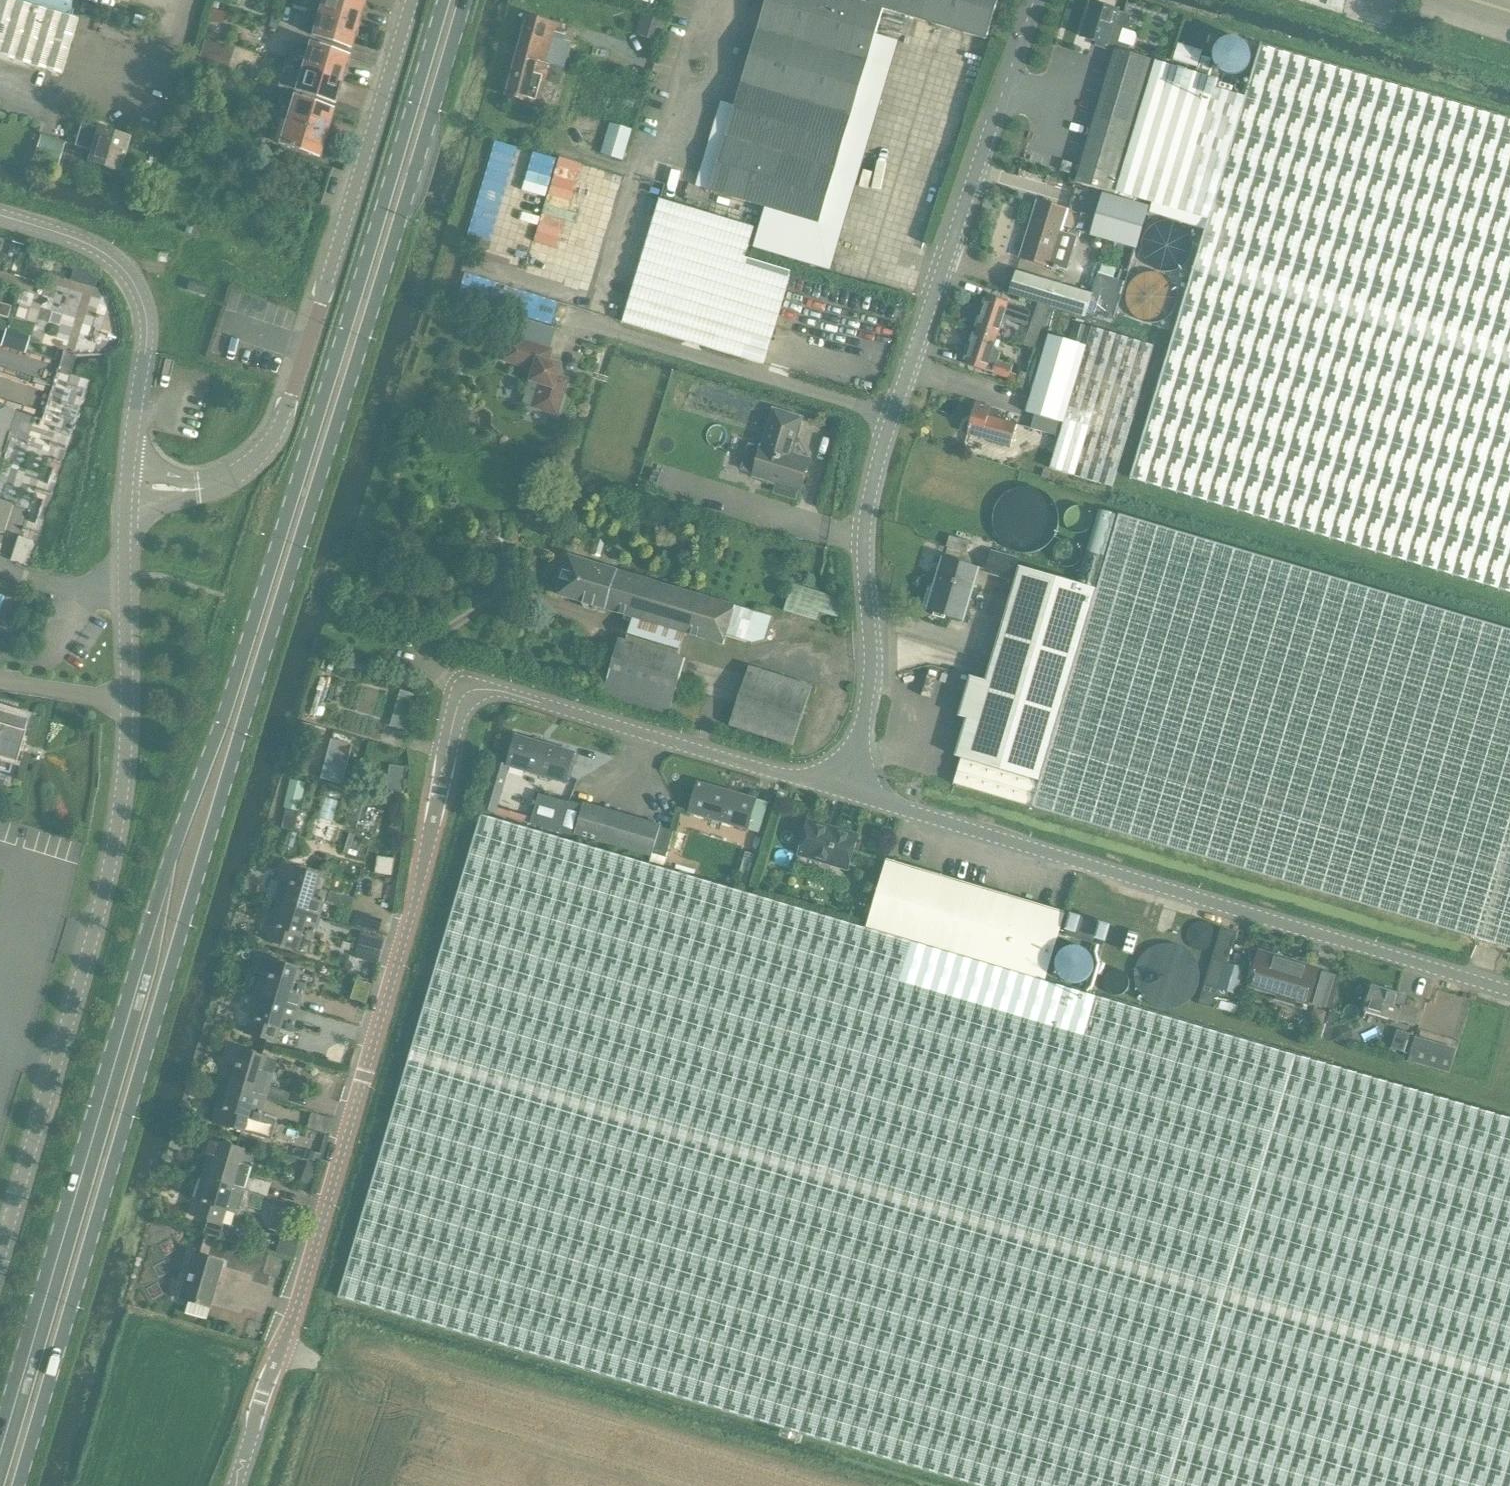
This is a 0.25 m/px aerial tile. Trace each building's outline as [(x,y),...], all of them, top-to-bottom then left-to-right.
[(61,76),(78,21),(7,0),(0,0),(0,58),(61,76)] [(357,23),(364,1),(359,0),(321,0),(318,11),(357,23)] [(819,224),(823,210),(884,6),(986,37),(997,0),(771,0),(713,192),(819,224)] [(1126,27),(1130,15),(1093,2),(1081,37),(1106,45),(1113,23),(1126,27)] [(357,23),(318,11),(311,35),(351,46),(357,23)] [(657,42),(664,19),(642,13),(635,35),(657,42)] [(514,56),(549,65),(560,25),(525,15),(514,56)] [(302,68),(340,80),(347,56),(309,45),(302,68)] [(1118,193),(1208,220),(1133,469),(1130,478),(1509,593),(1509,121),(1261,46),(1245,97),(1216,89),(1218,80),(1157,62),(1118,193)] [(1079,172),(1076,181),(1118,193),(1157,62),(1116,49),(1079,172)] [(549,65),(514,56),(503,94),(538,104),(545,79),(556,82),(560,68),(549,65)] [(340,80),(302,68),(295,89),(334,101),(340,80)] [(286,122),(324,133),(331,111),(293,100),(286,122)] [(324,133),(286,122),(279,145),(317,156),(324,133)] [(608,123),(599,154),(622,161),(631,130),(608,123)] [(129,139),(81,125),(74,147),(89,152),(86,163),(119,173),(129,139)] [(57,168),(64,143),(39,136),(32,161),(57,168)] [(740,358),(755,309),(777,316),(791,271),(745,257),(754,228),(661,199),(623,324),(740,358)] [(1049,267),(1050,263),(1067,268),(1076,237),(1059,232),(1066,210),(1037,201),(1020,258),(1049,267)] [(843,215),(823,210),(819,224),(839,229),(843,215)] [(1141,236),(1108,226),(1096,263),(1103,265),(1100,273),(1115,278),(1118,271),(1120,272),(1119,276),(1128,278),(1141,236)] [(1010,291),(1051,303),(1086,313),(1091,295),(1016,273),(1010,291)] [(189,281),(186,291),(206,297),(209,287),(189,281)] [(977,331),(998,337),(1000,330),(1003,330),(1007,319),(1026,325),(1030,312),(1008,305),(1009,303),(988,296),(977,331)] [(1090,326),(1073,322),(1068,339),(1085,344),(1090,326)] [(1155,346),(1094,328),(1066,425),(1064,425),(1051,468),(1113,486),(1155,346)] [(998,337),(977,331),(966,364),(1010,378),(1014,366),(997,361),(998,360),(997,359),(1000,352),(993,350),(998,337)] [(1065,424),(1088,347),(1049,336),(1026,412),(1036,415),(1032,428),(1059,436),(1063,423),(1065,424)] [(556,414),(566,380),(555,376),(558,365),(547,361),(550,350),(508,337),(501,360),(531,369),(528,381),(540,384),(533,407),(556,414)] [(977,403),(977,406),(969,434),(998,443),(1011,446),(1017,424),(998,418),(1000,410),(977,403)] [(14,413),(0,408),(0,457),(14,413)] [(800,490),(810,460),(800,457),(794,445),(802,419),(774,410),(763,446),(762,450),(750,446),(743,469),(755,472),(753,476),(778,483),(775,492),(795,498),(798,489),(800,490)] [(636,459),(632,474),(639,477),(644,461),(636,459)] [(4,530),(12,504),(0,500),(0,529),(4,530)] [(1509,948),(1509,630),(1120,515),(1098,590),(1034,808),(1509,948)] [(950,536),(946,547),(967,553),(970,542),(950,536)] [(1015,581),(1020,562),(995,554),(989,574),(1015,581)] [(635,618),(628,641),(680,657),(687,633),(725,644),(727,635),(736,606),(569,556),(558,594),(582,601),(586,608),(593,610),(600,607),(635,618)] [(966,621),(981,570),(945,559),(930,610),(936,612),(935,616),(946,619),(947,615),(966,621)] [(1034,808),(1098,590),(1020,567),(986,682),(970,677),(959,716),(966,719),(955,756),(962,758),(954,784),(1034,808)] [(838,619),(844,601),(793,584),(784,611),(817,622),(820,613),(838,619)] [(773,617),(736,606),(727,635),(755,643),(767,639),(773,617)] [(680,657),(628,641),(620,639),(603,696),(669,715),(686,659),(680,657)] [(794,745),(813,686),(750,666),(731,725),(794,745)] [(9,773),(25,719),(0,712),(0,771),(9,773)] [(566,782),(575,752),(515,734),(506,764),(566,782)] [(760,832),(769,803),(697,782),(689,811),(760,832)] [(563,828),(576,832),(583,804),(570,800),(568,806),(544,799),(537,821),(562,829),(563,828)] [(654,855),(662,827),(662,825),(584,801),(583,804),(576,832),(654,855)] [(298,812),(285,809),(280,828),(293,831),(298,812)] [(338,1298),(977,1485),(1509,1485),(1509,1119),(1401,1087),(1315,1062),(1296,1056),(1045,982),(866,929),(480,815),(338,1298)] [(857,836),(808,821),(798,855),(847,870),(857,836)] [(662,827),(654,855),(666,859),(674,831),(662,827)] [(886,860),(866,929),(1045,982),(1065,913),(886,860)] [(283,879),(276,902),(319,914),(322,903),(325,892),(314,889),(318,876),(282,865),(278,878),(283,879)] [(353,901),(325,892),(322,903),(349,912),(353,901)] [(319,914),(276,902),(265,940),(296,949),(301,934),(312,937),(319,914)] [(1065,935),(1104,946),(1110,925),(1071,914),(1065,935)] [(1213,956),(1199,1004),(1214,1008),(1228,961),(1237,932),(1221,928),(1213,956)] [(377,964),(383,940),(360,933),(353,957),(377,964)] [(1308,1002),(1317,970),(1258,952),(1248,984),(1280,993),(1278,1000),(1293,1004),(1295,998),(1308,1002)] [(257,995),(298,1007),(304,985),(312,988),(316,974),(259,957),(255,971),(263,974),(257,995)] [(1313,1004),(1326,1008),(1335,976),(1322,972),(1313,1004)] [(1415,1023),(1418,1010),(1403,1006),(1406,997),(1372,987),(1365,1011),(1398,1020),(1399,1018),(1415,1023)] [(298,1007),(257,995),(247,1032),(297,1046),(301,1033),(291,1030),(298,1007)] [(223,1085),(265,1097),(272,1074),(261,1071),(266,1056),(230,1046),(225,1063),(229,1064),(223,1085)] [(268,1112),(261,1110),(265,1097),(223,1085),(213,1120),(273,1137),(278,1119),(267,1116),(268,1112)] [(203,1176),(244,1188),(251,1165),(239,1162),(242,1150),(207,1140),(203,1153),(209,1154),(203,1176)] [(244,1188),(203,1176),(192,1213),(222,1221),(226,1207),(238,1210),(244,1188)] [(207,1307),(220,1265),(190,1255),(176,1297),(207,1307)]
